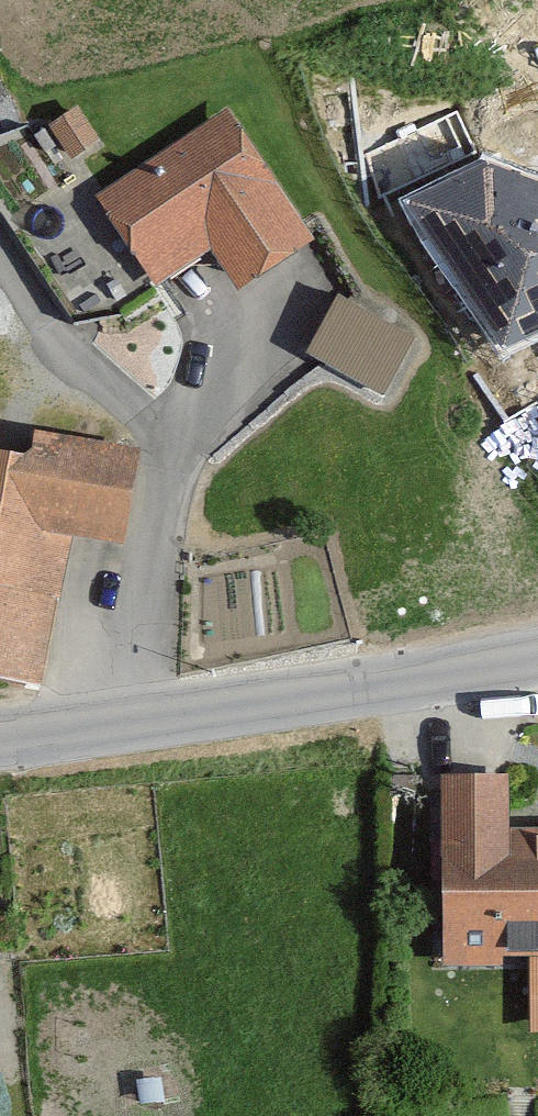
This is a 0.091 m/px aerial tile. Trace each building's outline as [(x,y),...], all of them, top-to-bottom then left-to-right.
[(47,138),(69,170),(97,152),(76,119),(47,138)] [(148,301),(203,263),(232,305),(310,251),(219,119),(86,211),(148,301)] [(406,199),(506,356),(537,340),(537,180),(485,162),(406,199)] [(407,345),(332,306),(301,365),(376,404),(407,345)] [(131,462),(23,441),(18,467),(0,463),(0,697),(32,704),(62,550),(112,560),(131,462)] [(502,838),(502,784),(437,784),(436,974),(495,974),(495,961),(537,961),(537,838),(502,838)]
